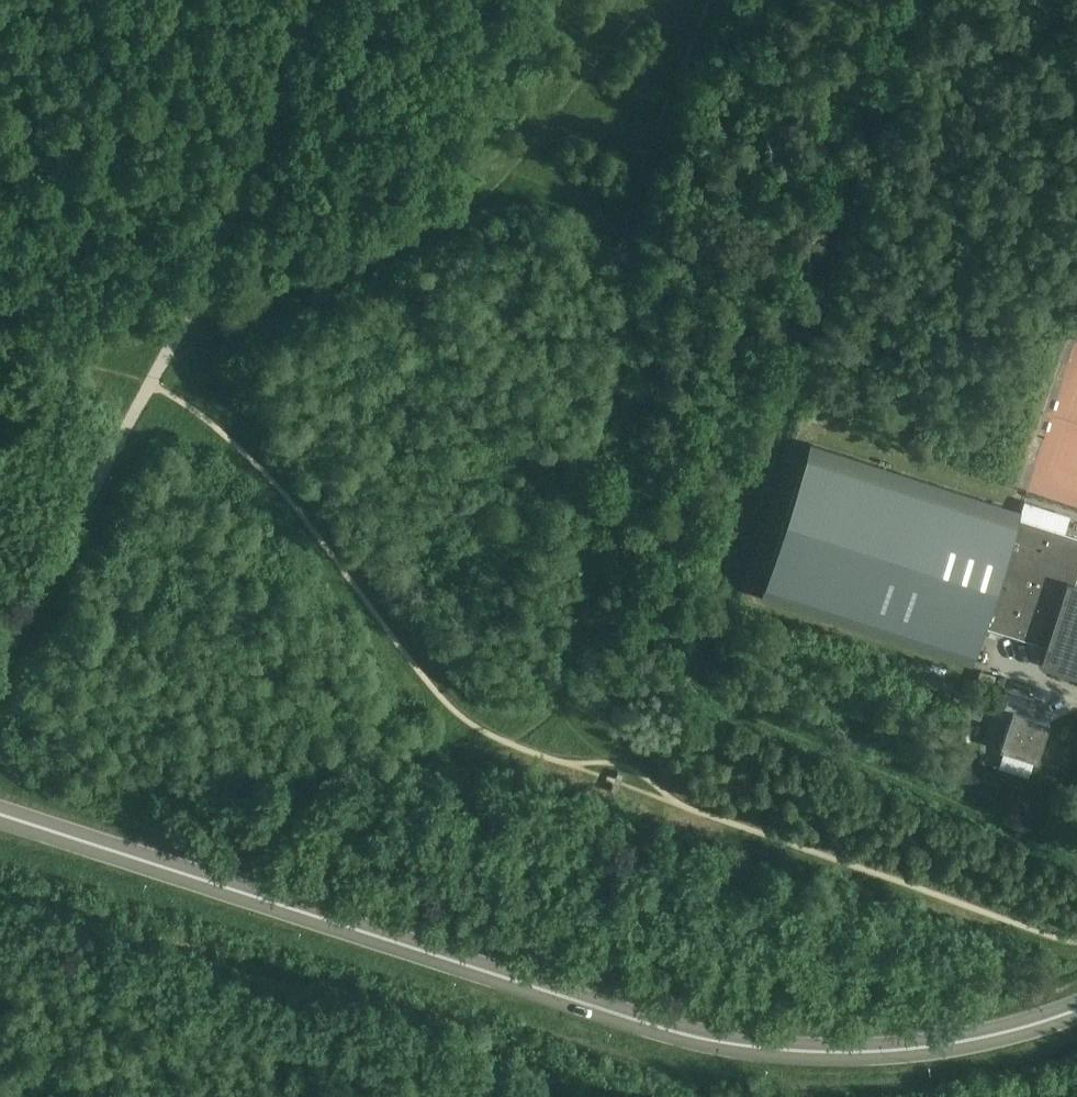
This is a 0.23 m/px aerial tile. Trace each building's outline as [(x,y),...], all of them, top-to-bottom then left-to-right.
[(788,508),(760,596),(971,665),(984,626),(1045,646),(1039,664),(1076,676),(1076,583),(1074,582),(1076,573),(1076,537),(1018,518),(1020,512),(809,444),(788,508)] [(917,708),(935,714),(942,690),(924,685),(917,708)] [(1037,761),(1049,722),(1028,715),(1033,699),(1004,689),(996,716),(1008,720),(999,749),(1037,761)]
